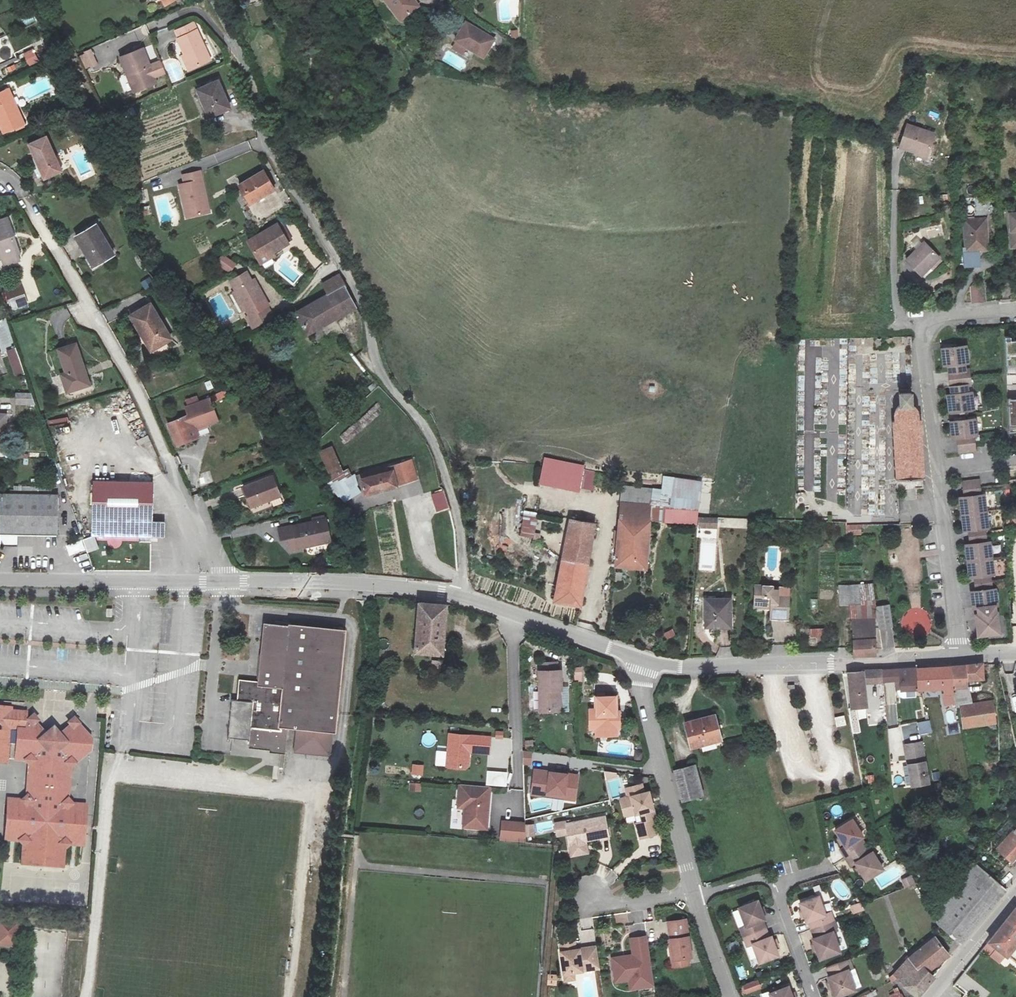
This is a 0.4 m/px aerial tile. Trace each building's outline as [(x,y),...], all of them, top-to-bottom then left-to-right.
[(412,0),(384,0),(397,20),(417,6),(412,0)] [(455,41),(456,42),(453,48),(462,54),(466,47),(483,57),(493,38),(466,22),(455,41)] [(191,24),(178,30),(181,37),(179,39),(191,69),(209,61),(197,31),(195,32),(191,24)] [(134,30),(139,40),(150,35),(145,25),(134,30)] [(25,53),(30,66),(39,62),(34,49),(25,53)] [(120,59),(134,92),(154,83),(153,79),(164,74),(159,61),(149,65),(143,50),(120,59)] [(86,69),(97,65),(90,51),(80,55),(86,69)] [(230,108),(218,80),(197,88),(209,117),(230,108)] [(9,89),(0,93),(0,124),(4,133),(25,124),(9,89)] [(902,145),(930,152),(936,130),(908,122),(902,145)] [(62,171),(46,137),(29,145),(45,179),(62,171)] [(275,189),(263,170),(238,186),(249,204),(257,198),(258,200),(275,189)] [(187,219),(209,212),(199,173),(183,177),(185,185),(179,186),(181,195),(184,195),(187,205),(183,205),(187,219)] [(989,210),(966,212),(969,244),(992,242),(989,210)] [(9,217),(0,219),(0,266),(1,268),(17,263),(15,256),(23,254),(9,217)] [(247,241),(260,264),(274,256),(273,255),(289,245),(276,224),(247,241)] [(113,256),(96,227),(76,238),(86,256),(90,254),(96,265),(113,256)] [(942,252),(926,237),(909,256),(923,271),(942,252)] [(218,263),(230,272),(236,264),(223,255),(218,263)] [(243,310),(253,327),(272,316),(263,298),(264,298),(254,279),(251,281),(246,272),(229,282),(235,291),(231,293),(241,311),(243,310)] [(294,314),(304,334),(352,311),(342,288),(345,286),(338,276),(319,287),(325,297),(294,314)] [(145,289),(153,285),(150,278),(141,282),(145,289)] [(988,282),(975,283),(976,298),(986,298),(989,297),(988,282)] [(27,307),(23,295),(11,299),(15,311),(27,307)] [(170,341),(151,305),(130,315),(139,333),(142,332),(152,351),(170,341)] [(955,408),(956,407),(979,405),(978,389),(974,388),(973,382),(977,381),(976,372),(975,366),(972,366),(972,358),(975,358),(974,341),(961,342),(950,343),(951,360),(955,360),(957,374),(958,390),(955,390),(953,390),(955,408)] [(77,344),(59,350),(67,373),(61,375),(67,392),(90,384),(77,344)] [(15,347),(5,351),(15,377),(24,374),(15,347)] [(33,405),(32,392),(14,393),(15,406),(33,405)] [(896,421),(898,476),(924,475),(922,420),(920,420),(919,419),(921,417),(922,415),(923,412),(922,409),(920,406),(918,404),(915,402),(915,393),(902,393),(902,404),(900,405),(898,406),(897,408),(896,411),(896,413),(897,417),(899,420),(896,421)] [(199,438),(196,429),(219,420),(210,398),(199,402),(197,397),(186,401),(188,406),(185,407),(188,415),(168,423),(177,446),(199,438)] [(963,434),(964,438),(965,449),(980,448),(980,440),(979,436),(979,432),(981,432),(980,415),(957,418),(956,418),(957,426),(958,434),(963,434)] [(360,492),(357,478),(355,474),(352,477),(348,469),(343,472),(332,447),(319,451),(332,479),(327,482),(342,504),(360,492)] [(579,492),(580,487),(591,490),(595,472),(583,470),(584,467),(545,459),(540,484),(579,492)] [(419,479),(412,460),(397,465),(382,468),(383,471),(357,478),(360,492),(361,494),(395,487),(419,479)] [(251,508),(280,497),(273,477),(244,488),(251,508)] [(622,486),(620,502),(650,505),(649,521),(697,525),(698,515),(698,511),(703,483),(665,477),(663,491),(622,486)] [(979,613),(981,626),(982,632),(1003,630),(1003,625),(1000,602),(1002,602),(1000,588),(996,587),(994,573),(998,572),(994,540),(990,540),(989,526),(992,525),(989,492),(986,493),(985,484),(984,478),(968,479),(969,495),(965,495),(969,528),(973,527),(974,542),(970,543),(974,575),(978,575),(979,590),(976,590),(977,605),(981,605),(981,613),(979,613)] [(165,537),(164,522),(152,522),(152,482),(95,481),(94,536),(143,537),(165,537)] [(431,495),(436,512),(449,508),(444,491),(431,495)] [(57,495),(0,494),(1,534),(1,536),(0,544),(16,544),(16,535),(57,536),(57,495)] [(650,505),(620,502),(615,566),(646,569),(649,521),(650,505)] [(536,538),(539,512),(523,510),(520,536),(536,538)] [(698,515),(697,525),(697,528),(717,529),(718,516),(710,516),(698,515)] [(330,540),(324,518),(278,530),(281,540),(287,539),(290,550),(330,540)] [(555,604),(580,607),(594,525),(569,521),(555,604)] [(847,526),(847,535),(862,535),(862,525),(847,526)] [(93,546),(76,552),(80,563),(97,556),(93,546)] [(856,601),(856,581),(844,581),(844,601),(856,601)] [(869,581),(856,581),(856,601),(869,602),(869,581)] [(778,584),(762,584),(761,614),(776,616),(776,628),(791,629),(793,596),(786,595),(785,588),(778,588),(778,584)] [(885,622),(885,625),(898,624),(895,601),(883,602),(885,622)] [(442,654),(446,606),(418,603),(414,652),(442,654)] [(736,631),(737,603),(711,603),(711,631),(736,631)] [(322,749),(330,745),(340,632),(261,625),(255,683),(239,683),(237,701),(229,701),(225,739),(247,741),(247,749),(284,752),(286,725),(293,726),(292,744),(297,748),(322,749)] [(859,652),(880,651),(879,626),(858,626),(859,652)] [(836,640),(835,627),(811,628),(811,640),(836,640)] [(673,629),(664,633),(667,640),(676,636),(673,629)] [(979,664),(947,666),(952,687),(953,693),(967,690),(966,685),(980,683),(979,664)] [(921,692),(952,687),(947,666),(913,669),(917,692),(921,692)] [(573,668),(574,680),(582,680),(581,668),(573,668)] [(898,696),(917,692),(913,669),(908,669),(892,670),(898,696)] [(845,674),(848,709),(866,707),(862,685),(875,684),(877,706),(885,705),(881,671),(860,672),(858,673),(845,674)] [(559,673),(539,674),(541,712),(556,711),(556,690),(560,689),(559,673)] [(956,705),(959,704),(970,702),(967,690),(953,693),(955,702),(956,705)] [(955,702),(953,693),(942,696),(944,704),(955,702)] [(616,697),(595,697),(596,733),(619,731),(619,712),(616,711),(616,697)] [(970,702),(959,704),(964,724),(992,718),(988,698),(970,702)] [(922,699),(925,712),(931,711),(928,699),(922,699)] [(60,854),(67,847),(64,845),(75,833),(76,828),(81,827),(83,808),(70,806),(64,799),(67,772),(87,754),(88,739),(71,720),(64,726),(66,729),(51,741),(45,741),(42,737),(36,742),(27,740),(28,730),(36,723),(30,717),(23,722),(24,714),(7,713),(8,710),(0,709),(0,766),(2,766),(3,761),(21,763),(26,770),(24,797),(17,804),(4,803),(2,822),(7,822),(6,832),(15,841),(14,845),(20,850),(20,853),(58,857),(60,854)] [(709,714),(680,721),(688,748),(716,741),(709,714)] [(841,717),(834,719),(836,729),(844,727),(841,717)] [(903,739),(932,734),(930,720),(901,725),(903,739)] [(449,734),(446,766),(463,767),(467,765),(467,757),(465,754),(465,751),(468,751),(488,753),(489,737),(449,734)] [(297,748),(292,744),(291,753),(329,756),(330,745),(322,749),(297,748)] [(915,769),(909,770),(914,791),(930,787),(921,747),(910,749),(915,769)] [(906,750),(909,770),(915,769),(910,749),(906,750)] [(423,776),(423,764),(412,764),(411,776),(423,776)] [(485,785),(506,787),(508,773),(488,770),(485,785)] [(530,795),(546,797),(546,792),(562,795),(561,799),(572,800),(576,776),(533,771),(530,795)] [(609,798),(622,797),(621,771),(607,772),(609,798)] [(701,800),(692,771),(674,776),(682,806),(701,800)] [(409,792),(421,791),(420,782),(409,783),(409,792)] [(489,786),(460,784),(458,800),(465,800),(465,807),(463,826),(487,828),(489,786)] [(633,809),(634,814),(636,822),(635,823),(639,838),(654,834),(650,819),(654,818),(650,804),(647,804),(646,798),(648,798),(647,792),(619,799),(622,812),(633,809)] [(568,845),(585,842),(600,840),(600,841),(608,840),(605,819),(565,825),(564,823),(554,824),(556,836),(566,835),(568,845)] [(850,821),(833,831),(838,839),(841,844),(844,848),(839,851),(844,859),(863,847),(858,839),(860,838),(850,821)] [(996,851),(1011,868),(1015,863),(1015,832),(996,851)] [(868,855),(863,847),(844,859),(849,867),(853,864),(856,869),(859,874),(864,881),(881,871),(870,854),(868,855)] [(58,857),(20,853),(19,867),(59,869),(60,854),(58,857)] [(981,919),(1004,893),(974,867),(931,918),(960,944),(981,919)] [(911,875),(901,880),(905,889),(916,885),(911,875)] [(811,930),(832,923),(829,913),(825,915),(818,895),(798,903),(801,912),(803,918),(805,922),(807,922),(811,930)] [(756,901),(736,908),(743,927),(739,929),(743,938),(764,930),(761,921),(763,920),(762,915),(759,910),(756,901)] [(857,914),(863,912),(861,906),(859,904),(854,906),(857,914)] [(988,944),(1007,958),(1015,946),(1015,909),(988,944)] [(666,924),(671,962),(688,960),(683,922),(666,924)] [(819,960),(838,953),(831,933),(836,932),(832,923),(811,930),(814,939),(811,940),(813,945),(815,951),(819,960)] [(16,947),(18,926),(0,924),(0,945),(16,947)] [(768,939),(764,930),(743,938),(746,947),(751,946),(758,965),(777,958),(774,948),(772,943),(770,938),(768,939)] [(633,977),(635,989),(654,986),(646,937),(630,940),(632,955),(625,957),(625,959),(622,959),(621,957),(611,959),(614,975),(617,977),(630,975),(633,977)] [(914,996),(916,996),(924,988),(932,978),(924,967),(941,951),(932,941),(893,975),(914,996)] [(563,974),(599,969),(595,947),(560,952),(563,974)] [(853,990),(846,971),(851,970),(847,960),(826,968),(829,977),(827,978),(828,982),(830,988),(834,996),(835,996),(853,990)] [(557,986),(557,975),(547,974),(547,985),(557,986)] [(617,977),(614,975),(615,982),(629,980),(630,989),(635,989),(633,977),(630,975),(617,977)] [(744,995),(761,989),(758,979),(740,986),(744,995)] [(767,993),(768,996),(791,996),(790,995),(786,985),(767,993)]
